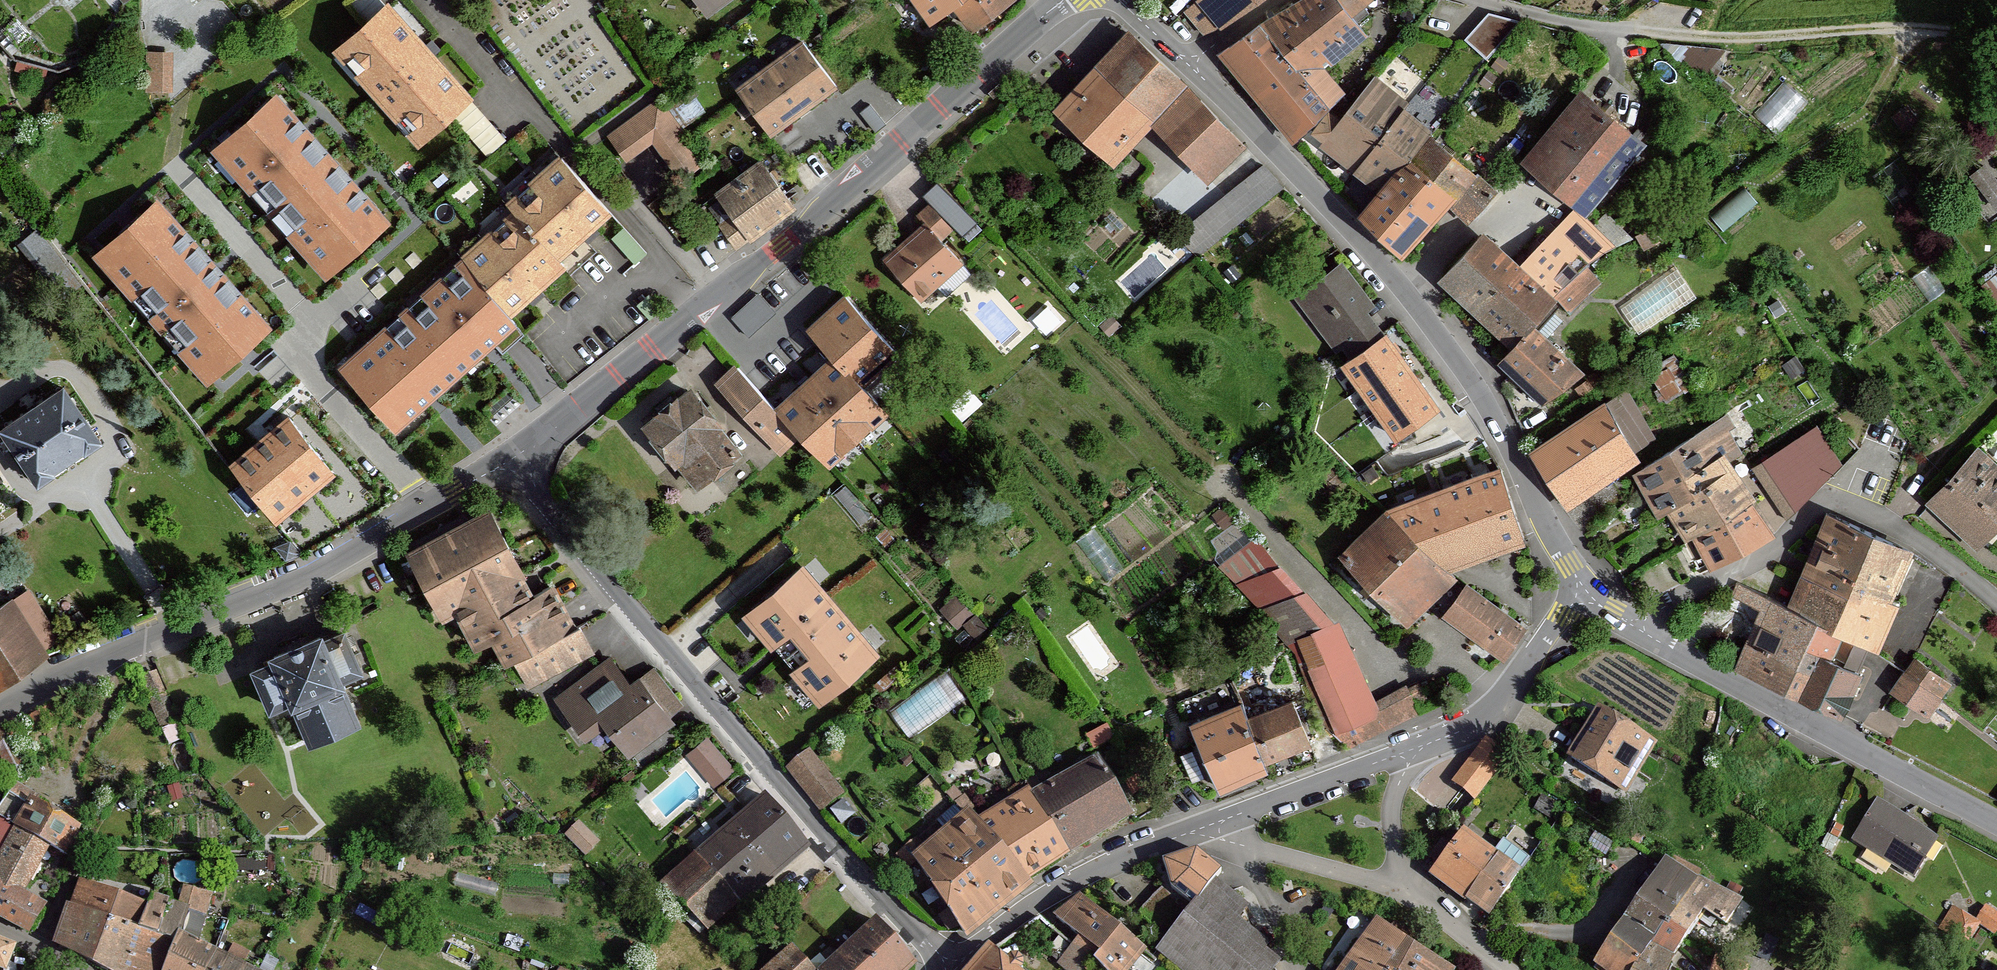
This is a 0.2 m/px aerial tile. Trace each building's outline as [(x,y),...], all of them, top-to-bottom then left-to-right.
[(710,15),(731,0),(699,0),(710,15)] [(933,23),(956,6),(973,29),(1011,0),(916,0),(933,23)] [(1184,11),(1202,33),(1221,25),(1255,0),(1195,0),(1184,11)] [(1294,141),(1343,91),(1322,66),(1364,32),(1339,0),(1302,0),(1259,26),(1223,54),(1294,141)] [(368,24),(338,51),(421,146),(453,118),(472,101),(468,96),(389,6),(368,24)] [(1183,79),(1126,28),(1080,79),(1054,108),(1111,158),(1127,140),(1149,116),(1183,79)] [(1726,51),(1660,43),(1703,79),(1726,51)] [(829,87),(797,44),(737,89),(769,132),(829,87)] [(173,52),(146,52),(146,92),(172,92),(173,52)] [(1470,219),(1494,192),(1422,132),(1426,127),(1400,109),(1406,100),(1376,76),(1340,120),(1328,110),(1311,131),(1379,185),(1358,211),(1400,253),(1431,219),(1447,200),(1470,219)] [(1791,78),(1761,111),(1780,128),(1810,95),(1791,78)] [(1188,87),(1187,86),(1152,119),(1206,175),(1241,142),(1188,87)] [(1582,90),(1523,160),(1571,200),(1583,210),(1642,141),(1582,90)] [(391,221),(274,92),(210,150),(327,279),(391,221)] [(507,140),(472,101),(453,118),(488,157),(507,140)] [(660,101),(610,137),(627,160),(654,141),(682,179),(705,162),(660,101)] [(885,123),(869,104),(859,113),(873,130),(875,132),(885,123)] [(1908,104),(1891,116),(1902,132),(1919,120),(1908,104)] [(510,206),(516,212),(559,260),(610,215),(561,160),(510,206)] [(795,208),(763,164),(721,194),(736,215),(722,225),(738,248),(795,208)] [(1280,186),(1261,164),(1179,233),(1197,255),(1280,186)] [(1971,175),(1995,207),(1996,205),(1996,182),(1984,165),(1971,175)] [(1751,185),(1717,214),(1732,231),(1765,201),(1751,185)] [(273,330),(161,197),(92,254),(205,387),(273,330)] [(903,241),(885,257),(922,299),(961,264),(938,239),(950,228),(928,204),(918,214),(925,222),(915,231),(903,241)] [(516,212),(464,258),(513,313),(565,267),(559,260),(516,212)] [(1574,213),(1522,263),(1557,295),(1569,310),(1600,282),(1586,263),(1613,246),(1574,213)] [(24,219),(14,228),(21,236),(31,227),(24,219)] [(628,226),(619,235),(641,259),(650,250),(628,226)] [(1513,346),(1532,326),(1557,295),(1522,263),(1483,229),(1465,248),(1440,277),(1513,346)] [(513,313),(464,258),(340,368),(397,433),(521,323),(513,313)] [(1371,301),(1341,261),(1296,295),(1336,347),(1342,343),(1353,356),(1383,333),(1362,307),(1371,301)] [(1982,283),(1996,304),(1996,272),(1982,283)] [(758,293),(731,318),(748,336),(775,311),(759,294),(758,293)] [(892,353),(845,300),(811,329),(821,341),(837,359),(858,382),(892,353)] [(1499,360),(1542,400),(1580,371),(1532,326),(1513,346),(1499,360)] [(1353,356),(1341,365),(1394,442),(1441,409),(1387,332),(1383,333),(1353,356)] [(1657,370),(1672,396),(1697,382),(1682,356),(1657,370)] [(837,359),(777,411),(796,432),(824,464),(883,411),(858,382),(837,359)] [(734,363),(715,381),(776,449),(796,432),(777,411),(761,393),(737,367),(734,363)] [(685,386),(641,422),(692,485),(737,448),(685,386)] [(1627,389),(1532,453),(1563,500),(1656,438),(1627,389)] [(68,390),(7,431),(41,482),(103,442),(68,390)] [(1693,535),(1710,565),(1770,533),(1723,462),(1740,452),(1726,428),(1732,424),(1727,415),(1634,474),(1657,515),(1667,510),(1685,539),(1693,535)] [(334,477),(288,421),(232,465),(278,522),(334,477)] [(1793,445),(1755,468),(1787,517),(1810,494),(1822,484),(1850,458),(1835,438),(1804,461),(1793,445)] [(1996,522),(1996,469),(1977,450),(1929,502),(1976,545),(1996,522)] [(1521,539),(1498,465),(1389,507),(1341,552),(1407,620),(1452,575),(1442,568),(1518,541),(1521,539)] [(483,507),(402,550),(438,617),(452,610),(471,646),(489,637),(502,663),(511,658),(526,687),(589,653),(577,630),(574,624),(553,584),(531,596),(483,507)] [(1906,550),(1825,515),(1803,567),(1792,594),(1786,609),(1870,649),(1873,650),(1891,606),(1885,603),(1906,550)] [(877,649),(805,566),(749,614),(779,648),(821,697),(877,649)] [(1340,731),(1377,713),(1373,703),(1337,623),(1333,624),(1277,566),(1241,582),(1261,609),(1257,610),(1295,648),(1302,644),(1335,733),(1340,731)] [(1524,624),(1466,582),(1445,612),(1503,654),(1524,624)] [(1786,609),(1738,586),(1734,595),(1759,607),(1736,667),(1842,715),(1843,714),(1862,674),(1859,672),(1869,650),(1870,649),(1786,609)] [(0,607),(0,683),(47,654),(43,647),(57,639),(28,591),(0,607)] [(975,635),(989,621),(959,592),(945,606),(975,635)] [(290,708),(309,752),(363,729),(342,680),(362,672),(346,633),(324,642),(322,638),(268,661),(270,665),(254,672),(272,715),(290,708)] [(600,665),(556,698),(585,740),(604,726),(626,754),(672,721),(668,716),(682,705),(652,666),(628,684),(609,658),(600,665)] [(1925,716),(1947,686),(1913,662),(1907,671),(1905,674),(1892,692),(1925,716)] [(179,722),(156,674),(141,681),(164,729),(179,722)] [(1406,685),(1373,703),(1377,713),(1340,731),(1347,747),(1421,713),(1417,707),(1429,700),(1422,683),(1409,690),(1406,685)] [(1308,741),(1290,697),(1244,716),(1239,702),(1191,721),(1218,787),(1262,769),(1259,762),(1308,741)] [(1659,741),(1601,704),(1574,745),(1568,755),(1626,792),(1659,741)] [(0,733),(0,755),(1,755),(10,773),(24,766),(7,730),(0,733)] [(710,737),(690,754),(718,786),(737,769),(710,737)] [(1485,740),(1454,781),(1473,796),(1504,755),(1485,740)] [(808,751),(786,768),(819,810),(841,793),(808,751)] [(1128,814),(1094,759),(1029,795),(1026,790),(975,821),(1025,879),(1128,814)] [(30,936),(46,908),(24,895),(51,848),(69,857),(81,832),(36,804),(38,799),(19,790),(14,787),(0,812),(0,819),(20,830),(17,835),(0,864),(0,920),(30,936)] [(812,846),(768,795),(664,885),(708,936),(812,846)] [(1559,805),(1543,795),(1534,809),(1551,819),(1559,805)] [(1913,875),(1935,838),(1891,811),(1877,803),(1855,840),(1913,875)] [(1028,882),(1025,879),(975,821),(966,811),(913,857),(964,933),(1028,882)] [(581,822),(568,835),(589,855),(602,842),(581,822)] [(17,835),(0,825),(0,864),(17,835)] [(1432,874),(1490,917),(1521,876),(1519,874),(1529,862),(1505,844),(1495,856),(1463,833),(1432,874)] [(1219,868),(1196,845),(1163,857),(1173,882),(1179,878),(1197,894),(1213,875),(1219,868)] [(1596,963),(1605,969),(1666,969),(1672,958),(1702,909),(1725,924),(1740,900),(1666,860),(1596,963)] [(1213,875),(1197,894),(1184,911),(1158,943),(1155,947),(1184,969),(1277,969),(1283,963),(1267,950),(1272,943),(1241,919),(1251,906),(1213,875)] [(78,882),(69,908),(64,906),(53,942),(108,969),(163,969),(175,942),(135,928),(145,906),(78,882)] [(183,885),(177,904),(186,907),(177,935),(194,945),(209,893),(183,885)] [(1184,911),(1164,885),(1132,921),(1158,943),(1184,911)] [(149,894),(145,906),(135,928),(175,942),(177,935),(186,907),(177,904),(149,894)] [(1083,897),(1058,916),(1083,937),(1061,965),(1068,969),(1091,969),(1098,962),(1109,969),(1134,969),(1149,951),(1083,897)] [(1978,922),(1952,909),(1939,932),(1966,947),(1980,923),(1978,922)] [(1986,909),(1978,922),(1980,923),(1996,933),(1996,931),(1996,915),(1986,909)] [(918,966),(877,921),(824,969),(913,969),(918,966)] [(1382,925),(1348,969),(1451,969),(1382,925)] [(194,945),(177,935),(175,942),(163,969),(248,969),(194,945)] [(17,950),(0,943),(0,969),(9,969),(17,950)] [(790,950),(768,969),(808,969),(790,950)] [(972,969),(1020,969),(1020,963),(1016,957),(1007,957),(1002,962),(988,950),(972,969)]
